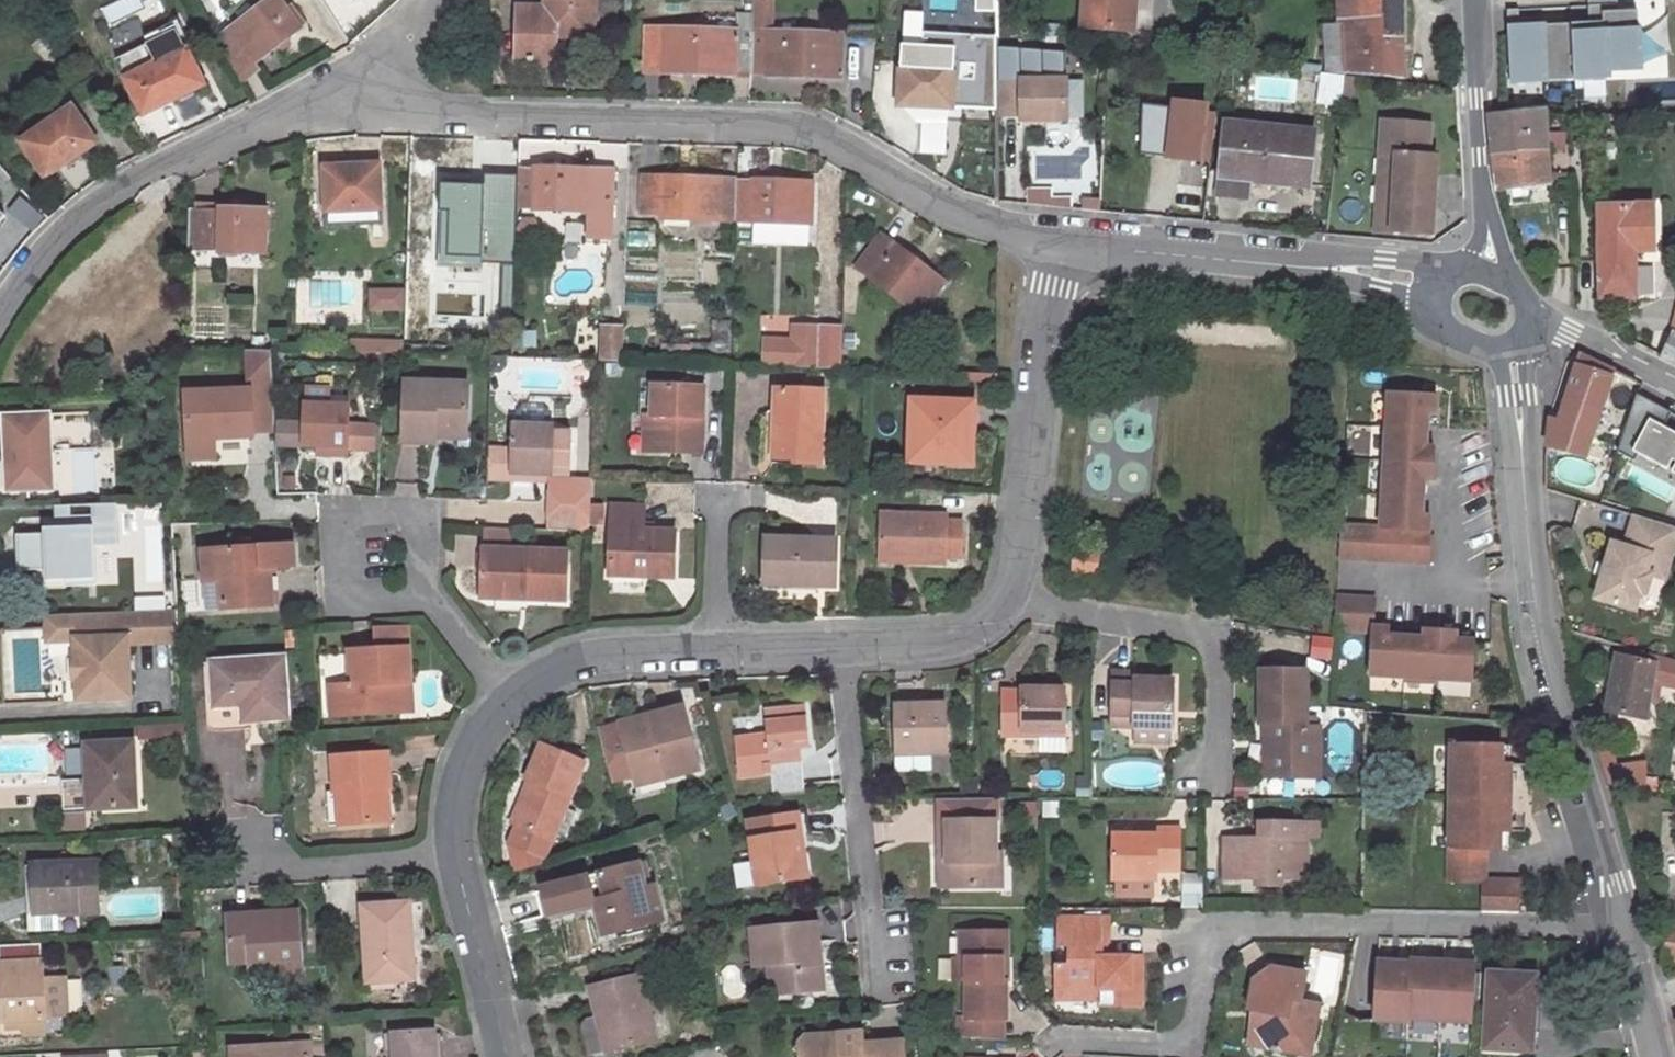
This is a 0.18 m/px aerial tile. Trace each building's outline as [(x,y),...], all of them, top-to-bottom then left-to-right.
[(301,27),(290,12),(281,0),(270,0),(232,28),(233,31),(216,44),(240,84),(261,69),(255,61),(301,27)] [(594,35),(595,6),(595,0),(549,0),(549,7),(522,6),(520,60),(558,62),(559,34),(594,35)] [(842,79),(843,35),(772,32),(773,0),(755,0),(755,15),(753,72),(770,73),(769,76),(842,79)] [(1127,0),(1086,0),(1084,26),(1125,29),(1127,0)] [(1137,0),(1127,0),(1125,29),(1135,30),(1137,0)] [(1347,55),(1332,56),(1333,68),(1404,75),(1403,0),(1340,0),(1341,26),(1345,25),(1347,55)] [(1512,33),(1514,81),(1578,78),(1578,80),(1610,79),(1610,70),(1644,68),(1640,9),(1621,10),(1621,0),(1593,0),(1593,3),(1575,5),(1577,29),(1512,33)] [(612,36),(613,6),(595,6),(594,35),(612,36)] [(307,23),(296,8),(290,12),(301,27),(307,23)] [(665,72),(737,75),(737,71),(753,72),(755,15),(740,15),(739,31),(667,29),(665,72)] [(1327,26),(1328,56),(1332,56),(1347,55),(1345,25),(1341,26),(1327,26)] [(665,72),(667,29),(648,28),(647,72),(665,72)] [(995,109),(995,33),(917,34),(917,48),(896,49),(896,109),(995,109)] [(159,62),(188,49),(181,36),(153,50),(159,62)] [(159,62),(127,78),(144,113),(181,95),(178,89),(202,78),(188,49),(159,62)] [(1353,110),(1356,78),(1345,77),(1342,109),(1353,110)] [(183,100),(207,88),(202,78),(178,89),(181,95),(183,100)] [(1022,119),(1067,119),(1078,119),(1083,113),(1084,87),(1078,81),(1067,81),(996,82),(995,109),(996,116),(1022,115),(1022,119)] [(1214,163),(1221,103),(1180,99),(1179,108),(1147,104),(1141,156),(1214,163)] [(73,107),(23,141),(46,174),(96,140),(73,107)] [(1546,112),(1490,114),(1494,151),(1547,148),(1546,114),(1546,112)] [(1400,155),(1395,231),(1434,234),(1439,156),(1431,155),(1433,125),(1386,121),(1384,153),(1400,155)] [(1316,133),(1262,127),(1227,123),(1222,171),(1252,174),(1251,180),(1310,187),(1316,133)] [(1495,161),(1534,156),(1535,163),(1550,163),(1547,148),(1494,151),(1495,161)] [(1395,231),(1400,155),(1384,153),(1381,153),(1375,230),(1395,231)] [(1499,192),(1553,185),(1550,163),(1535,163),(1534,156),(1495,161),(1499,192)] [(328,204),(359,203),(360,209),(383,208),(381,164),(361,165),(353,165),(326,166),(328,204)] [(622,170),(595,169),(563,168),(563,175),(554,175),(554,168),(537,167),(527,166),(525,209),(596,212),(595,238),(620,238),(622,170)] [(1220,194),(1250,197),(1251,180),(1252,174),(1222,171),(1220,194)] [(520,175),(487,174),(486,184),(442,182),(439,262),(505,264),(503,324),(515,324),(520,175)] [(663,219),(738,222),(739,183),(723,182),(723,180),(691,178),(691,184),(681,184),(681,178),(645,177),(644,216),(663,216),(663,219)] [(739,183),(738,222),(756,223),(755,244),(810,246),(811,225),(813,225),(815,182),(784,181),(783,188),(775,187),(775,181),(756,180),(756,183),(739,183)] [(1080,210),(1096,211),(1097,198),(1080,198),(1080,210)] [(329,225),(361,224),(360,209),(359,203),(328,204),(329,225)] [(1599,206),(1600,297),(1606,297),(1629,296),(1637,296),(1636,251),(1655,251),(1654,206),(1599,206)] [(189,251),(265,253),(266,211),(190,208),(189,251)] [(858,267),(920,316),(945,283),(920,263),(917,267),(910,262),(913,257),(884,234),(858,267)] [(373,289),(373,312),(406,312),(406,289),(373,289)] [(1606,297),(1606,306),(1607,310),(1612,311),(1615,309),(1616,305),(1629,305),(1629,296),(1606,297)] [(732,359),(733,321),(713,321),(713,344),(697,343),(696,358),(732,359)] [(625,361),(625,329),(603,328),(602,361),(625,361)] [(767,366),(844,368),(845,330),(796,328),(796,342),(767,341),(767,366)] [(1674,335),(1662,360),(1674,366),(1674,329),(1674,335)] [(1577,366),(1612,377),(1614,370),(1581,354),(1577,366)] [(1577,366),(1559,422),(1551,419),(1549,424),(1548,446),(1586,457),(1612,377),(1577,366)] [(968,380),(998,381),(998,373),(968,372),(968,380)] [(407,384),(405,442),(438,444),(438,440),(438,432),(469,433),(471,386),(407,384)] [(653,414),(652,451),(704,453),(707,386),(655,384),(653,414)] [(823,464),(826,390),(776,388),(776,432),(787,432),(787,459),(801,459),(801,463),(823,464)] [(309,404),(332,405),(332,390),(310,389),(309,404)] [(253,391),(186,394),(189,461),(215,460),(214,439),(254,437),(253,391)] [(1388,392),(1380,527),(1342,525),(1340,558),(1428,563),(1428,555),(1431,555),(1431,537),(1429,537),(1430,514),(1423,514),(1424,478),(1434,479),(1435,448),(1426,447),(1428,411),(1437,411),(1437,396),(1388,392)] [(1674,460),(1674,431),(1668,427),(1674,414),(1674,412),(1643,395),(1616,454),(1633,462),(1639,450),(1647,454),(1645,458),(1667,469),(1672,458),(1674,460)] [(20,413),(59,411),(58,399),(19,401),(20,413)] [(921,463),(972,465),(975,403),(917,401),(917,419),(916,436),(922,436),(921,463)] [(288,446),(325,448),(325,455),(348,456),(350,406),(332,405),(309,404),(307,404),(307,424),(289,423),(288,446)] [(646,414),(645,451),(652,451),(653,414),(646,414)] [(921,463),(922,436),(916,436),(917,419),(911,419),(910,462),(921,463)] [(53,477),(63,436),(7,424),(0,459),(0,466),(53,477)] [(556,427),(515,426),(514,451),(513,474),(553,475),(553,482),(552,530),(590,531),(592,482),(572,481),(573,434),(556,434),(556,427)] [(438,440),(469,441),(469,433),(438,432),(438,440)] [(513,474),(514,451),(495,450),(494,480),(553,482),(553,475),(513,474)] [(611,574),(675,576),(676,531),(645,530),(646,506),(613,505),(611,574)] [(1636,588),(1642,568),(1638,567),(1642,550),(1661,556),(1670,523),(1627,511),(1617,542),(1605,539),(1589,592),(1626,605),(1632,587),(1636,588)] [(913,563),(947,564),(947,557),(961,558),(963,523),(949,521),(949,516),(883,514),(881,555),(914,556),(913,563)] [(165,594),(160,522),(131,524),(137,610),(166,608),(165,594)] [(46,582),(74,580),(74,586),(98,586),(95,526),(44,528),(46,582)] [(764,583),(836,586),(837,554),(805,553),(806,539),(766,537),(764,583)] [(837,540),(806,539),(805,553),(837,554),(837,540)] [(223,580),(226,611),(275,607),(273,577),(261,577),(251,578),(251,570),(261,570),(295,568),(293,545),(204,551),(206,581),(223,580)] [(483,585),(530,587),(529,599),(565,601),(567,552),(484,548),(483,585)] [(1642,568),(1656,572),(1661,556),(1642,550),(1638,567),(1642,568)] [(1075,571),(1097,574),(1100,556),(1078,553),(1075,571)] [(208,612),(226,611),(223,580),(206,581),(208,612)] [(482,597),(529,599),(530,587),(483,585),(482,597)] [(1438,641),(1403,640),(1403,632),(1388,632),(1388,626),(1373,625),(1374,599),(1338,597),(1336,628),(1373,630),(1371,680),(1486,684),(1488,643),(1469,642),(1469,635),(1438,633),(1438,641)] [(125,659),(129,659),(129,642),(179,640),(177,610),(48,615),(49,640),(77,639),(77,657),(74,657),(75,679),(78,679),(79,698),(131,696),(130,672),(125,672),(125,659)] [(350,650),(352,686),(333,687),(334,718),(403,714),(401,684),(412,683),(409,631),(379,633),(379,649),(350,650)] [(1606,711),(1646,719),(1649,701),(1654,674),(1662,676),(1674,680),(1674,661),(1639,651),(1637,660),(1617,655),(1606,711)] [(218,723),(290,718),(286,659),(215,662),(218,723)] [(1307,718),(1309,672),(1263,670),(1263,723),(1268,724),(1268,741),(1281,742),(1281,750),(1277,750),(1276,778),(1296,779),(1296,771),(1320,772),(1321,730),(1319,730),(1307,730),(1307,718)] [(1654,674),(1649,701),(1656,703),(1662,676),(1654,674)] [(1139,728),(1172,729),(1174,729),(1176,681),(1160,681),(1138,680),(1138,675),(1115,675),(1114,728),(1139,728)] [(413,713),(412,683),(401,684),(403,714),(413,713)] [(1006,737),(1044,737),(1044,730),(1067,730),(1067,690),(1024,690),(1024,693),(1006,693),(1006,737)] [(699,704),(703,719),(711,717),(707,702),(699,704)] [(900,706),(900,754),(900,771),(933,771),(933,754),(949,754),(948,705),(900,706)] [(767,710),(770,743),(756,744),(758,764),(772,762),(775,796),(805,793),(803,763),(796,764),(795,750),(801,749),(810,748),(806,707),(767,710)] [(667,780),(702,771),(686,708),(651,717),(651,720),(646,722),(644,718),(622,724),(623,727),(602,732),(614,781),(635,775),(636,778),(665,771),(667,780)] [(1307,718),(1307,730),(1319,730),(1319,718),(1307,718)] [(153,738),(180,736),(180,723),(153,725),(153,738)] [(1139,744),(1171,744),(1172,729),(1139,728),(1139,744)] [(1276,778),(1277,750),(1281,750),(1281,742),(1268,741),(1266,778),(1276,778)] [(137,806),(134,743),(88,745),(90,781),(94,780),(96,808),(137,806)] [(1453,744),(1449,880),(1483,881),(1485,849),(1499,849),(1500,814),(1509,814),(1510,782),(1500,781),(1502,745),(1453,744)] [(557,830),(567,806),(585,763),(584,763),(564,754),(544,745),(530,779),(531,780),(541,784),(523,825),(514,822),(506,842),(545,859),(557,830)] [(1510,782),(1511,746),(1502,745),(1500,781),(1510,782)] [(586,756),(567,747),(564,754),(584,763),(586,756)] [(335,794),(338,827),(393,823),(391,789),(394,788),(391,754),(328,758),(331,794),(335,794)] [(1645,789),(1635,760),(1616,767),(1623,785),(1645,789)] [(1623,785),(1616,767),(1603,771),(1609,785),(1623,785)] [(638,787),(667,780),(665,771),(636,778),(638,787)] [(523,825),(541,784),(531,780),(514,822),(523,825)] [(323,795),(326,828),(338,827),(335,794),(331,794),(323,795)] [(567,835),(577,811),(567,806),(557,830),(567,835)] [(812,833),(809,813),(801,814),(804,833),(812,833)] [(751,821),(761,886),(805,879),(799,834),(804,833),(801,814),(751,821)] [(1508,850),(1509,814),(1500,814),(1499,849),(1508,850)] [(1273,838),(1260,838),(1226,837),(1226,881),(1256,881),(1256,888),(1283,888),(1284,881),(1297,881),(1298,840),(1309,840),(1321,840),(1321,822),(1274,821),(1273,838)] [(1273,838),(1274,821),(1260,821),(1260,838),(1273,838)] [(942,823),(943,866),(950,866),(950,888),(1003,888),(1003,856),(997,856),(996,822),(942,823)] [(1114,878),(1157,879),(1157,870),(1181,871),(1182,828),(1158,828),(1158,835),(1141,835),(1115,834),(1114,878)] [(810,878),(804,833),(799,834),(805,879),(810,878)] [(186,854),(185,836),(175,836),(176,855),(186,854)] [(1298,840),(1297,881),(1308,882),(1309,840),(1298,840)] [(545,859),(506,842),(518,871),(543,865),(545,859)] [(36,914),(99,913),(97,862),(34,864),(36,914)] [(615,900),(617,911),(614,912),(619,933),(664,923),(656,889),(651,890),(645,865),(592,878),(598,904),(615,900)] [(1483,913),(1519,914),(1520,882),(1483,881),(1483,913)] [(598,904),(606,936),(619,933),(614,912),(617,911),(615,900),(598,904)] [(366,906),(370,982),(416,979),(410,903),(366,906)] [(247,959),(302,956),(299,910),(230,914),(232,960),(247,959)] [(1058,990),(1101,990),(1101,1000),(1101,1005),(1142,1006),(1143,960),(1110,959),(1103,959),(1103,946),(1110,946),(1110,922),(1062,922),(1062,948),(1072,948),(1072,965),(1058,965),(1058,990)] [(823,992),(816,925),(753,930),(757,967),(770,966),(778,965),(781,996),(823,992)] [(1666,928),(1664,961),(1674,962),(1674,928),(1666,928)] [(969,980),(969,1019),(1009,1019),(1009,971),(1005,971),(1005,958),(1011,958),(1011,934),(963,934),(962,960),(969,960),(969,980)] [(0,946),(4,1021),(47,1019),(46,1015),(67,1014),(65,976),(44,977),(42,943),(0,946)] [(248,973),(302,970),(302,956),(247,959),(248,973)] [(1483,1022),(1482,958),(1383,958),(1383,1023),(1483,1022)] [(957,960),(957,980),(969,980),(969,960),(962,960),(957,960)] [(770,966),(772,996),(781,996),(778,965),(770,966)] [(1253,1023),(1269,1048),(1292,1053),(1314,1039),(1318,1018),(1309,1016),(1312,1002),(1301,1000),(1308,972),(1273,965),(1254,978),(1248,1008),(1256,1009),(1263,1011),(1261,1019),(1253,1023)] [(112,981),(123,981),(122,967),(112,967),(112,981)] [(1491,973),(1486,1049),(1533,1051),(1538,976),(1491,973)] [(601,1020),(609,1053),(657,1041),(640,978),(593,989),(601,1020)] [(1058,1000),(1101,1000),(1101,990),(1058,990),(1058,1000)] [(1318,1018),(1322,1004),(1312,1002),(1309,1016),(1318,1018)] [(1261,1019),(1263,1011),(1256,1009),(1253,1023),(1261,1019)] [(964,1038),(1009,1041),(1009,1019),(969,1019),(965,1019),(964,1038)] [(591,1056),(594,1056),(609,1053),(601,1020),(590,1022),(584,1030),(591,1056)] [(1253,1023),(1248,1044),(1269,1048),(1253,1023)] [(395,1056),(436,1056),(435,1031),(393,1034),(395,1056)] [(839,1035),(839,1041),(824,1042),(824,1036),(806,1037),(794,1051),(800,1056),(801,1056),(905,1056),(904,1044),(865,1046),(864,1034),(839,1035)] [(1311,1056),(1314,1039),(1292,1053),(1311,1056)] [(234,1056),(310,1056),(310,1045),(276,1047),(277,1053),(267,1054),(267,1048),(233,1050),(234,1056)]
